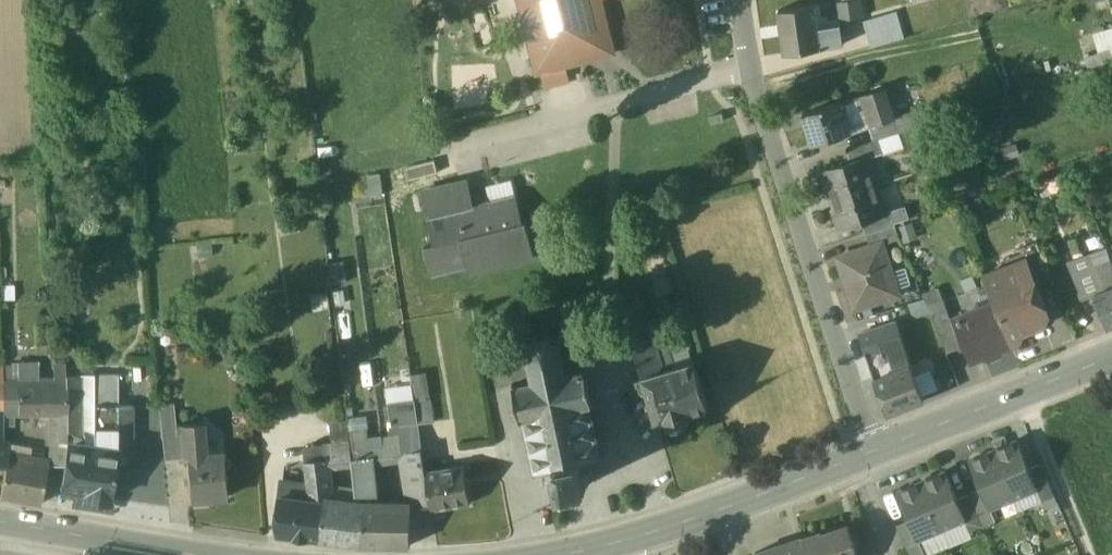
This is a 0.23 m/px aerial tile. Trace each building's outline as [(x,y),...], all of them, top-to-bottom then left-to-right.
[(538,71),(584,59),(581,46),(611,38),(601,0),(521,0),(538,71)] [(817,5),(821,5),(822,19),(828,18),(829,21),(841,19),(838,1),(829,3),(829,0),(816,0),(817,5)] [(838,1),(841,19),(841,20),(842,20),(867,16),(864,0),(848,0),(847,0),(839,1),(838,1)] [(817,5),(780,10),(786,53),(823,48),(817,5)] [(829,21),(828,18),(822,19),(821,5),(817,5),(823,48),(836,46),(834,29),(843,28),(842,20),(841,20),(841,19),(829,21)] [(894,41),(887,15),(866,21),(873,46),(894,41)] [(843,28),(834,29),(836,46),(846,45),(843,28)] [(883,89),(861,95),(871,125),(893,119),(883,89)] [(840,102),(849,132),(871,125),(861,95),(840,102)] [(840,102),(805,113),(815,144),(850,133),(849,132),(840,102)] [(712,124),(724,121),(722,113),(710,116),(712,124)] [(893,119),(871,125),(875,140),(880,138),(898,133),(893,119)] [(875,140),(852,148),(855,159),(866,156),(866,158),(884,152),(880,138),(875,140)] [(855,159),(822,170),(828,190),(832,189),(835,199),(875,186),(866,158),(866,156),(855,159)] [(517,199),(476,209),(469,182),(424,193),(436,244),(425,247),(432,276),(468,267),(470,274),(535,259),(527,223),(523,224),(517,199)] [(875,186),(835,199),(838,209),(834,210),(840,228),(864,221),(884,215),(884,213),(875,186)] [(884,215),(864,221),(868,234),(896,225),(891,211),(884,213),(884,215)] [(896,225),(868,234),(872,247),(883,244),(883,245),(901,239),(896,225)] [(1019,247),(1023,260),(1026,259),(1035,280),(1049,275),(1036,241),(1019,247)] [(872,247),(840,258),(856,308),(899,294),(883,245),(883,244),(872,247)] [(1106,248),(1093,253),(1096,261),(1110,256),(1106,248)] [(1096,261),(1093,253),(1067,262),(1082,300),(1095,296),(1095,295),(1107,290),(1096,261)] [(1110,256),(1096,261),(1107,290),(1111,288),(1111,261),(1110,256)] [(1035,280),(1026,259),(1023,260),(1008,266),(1004,275),(995,279),(992,271),(983,275),(994,302),(1011,343),(1019,340),(1022,333),(1043,324),(1048,313),(1035,280)] [(1095,295),(1095,296),(1108,328),(1111,327),(1111,288),(1107,290),(1095,295)] [(943,299),(927,305),(932,317),(948,311),(943,299)] [(994,302),(955,318),(966,346),(969,352),(978,356),(984,354),(991,357),(998,354),(1001,347),(1011,343),(994,302)] [(948,311),(932,317),(947,353),(962,347),(948,311)] [(649,317),(628,323),(635,347),(656,341),(649,317)] [(924,400),(896,321),(860,334),(888,413),(924,400)] [(572,351),(564,352),(562,343),(564,341),(563,339),(560,341),(551,335),(552,332),(549,331),(549,334),(538,336),(536,334),(534,335),(536,337),(531,347),(527,347),(527,349),(530,350),(533,360),(529,360),(529,363),(533,362),(536,378),(519,381),(515,379),(513,381),(517,384),(523,413),(520,416),(523,418),(525,415),(527,415),(530,429),(527,430),(528,432),(531,432),(534,447),(531,448),(531,450),(535,450),(538,466),(535,470),(538,472),(541,467),(556,464),(561,489),(567,487),(567,489),(582,486),(582,485),(589,483),(587,475),(589,475),(592,471),(591,465),(585,463),(584,459),(600,455),(604,458),(606,456),(601,453),(598,436),(601,436),(600,433),(597,434),(594,418),(597,417),(597,415),(593,416),(590,401),(593,401),(596,402),(597,400),(594,398),(588,370),(590,367),(599,365),(594,344),(571,349),(572,351)] [(656,341),(635,347),(644,376),(675,367),(668,344),(658,347),(656,341)] [(527,349),(497,356),(503,383),(513,381),(515,379),(519,381),(536,378),(533,362),(529,363),(529,360),(533,360),(530,350),(527,349)] [(675,367),(644,376),(658,424),(669,420),(670,426),(692,420),(690,414),(709,408),(695,361),(675,367)] [(39,363),(18,363),(18,380),(19,380),(20,380),(39,380),(39,363)] [(13,367),(3,367),(3,380),(4,380),(13,380),(13,367)] [(118,374),(94,374),(94,405),(118,405),(118,374)] [(83,375),(66,375),(66,379),(68,414),(69,426),(83,426),(83,375)] [(39,380),(20,380),(19,412),(19,415),(33,416),(33,413),(53,414),(68,414),(66,379),(39,380)] [(13,380),(4,380),(5,413),(16,413),(16,412),(19,412),(20,380),(19,380),(18,380),(13,380)] [(433,421),(430,397),(414,399),(417,422),(418,423),(433,421)] [(175,403),(160,403),(163,434),(177,432),(176,425),(176,424),(175,403)] [(118,405),(94,405),(94,444),(96,445),(95,450),(117,454),(119,454),(132,454),(132,405),(118,405)] [(68,414),(53,414),(54,441),(69,441),(69,426),(68,414)] [(417,422),(390,425),(391,436),(419,432),(418,423),(417,422)] [(176,424),(176,425),(177,432),(178,432),(181,458),(188,457),(188,456),(207,454),(205,423),(176,424)] [(84,443),(83,426),(69,426),(69,441),(70,446),(82,448),(82,443),(84,443)] [(177,432),(163,434),(165,459),(181,458),(178,432),(177,432)] [(391,436),(349,441),(351,458),(367,456),(366,452),(372,451),(372,456),(373,464),(403,459),(402,451),(421,448),(419,432),(391,436)] [(349,441),(324,445),(327,458),(328,466),(351,462),(351,458),(349,441)] [(1017,441),(993,451),(1014,499),(1037,489),(1038,489),(1029,469),(1017,441)] [(84,443),(82,443),(82,448),(70,446),(63,489),(86,492),(85,496),(110,500),(117,454),(95,450),(96,445),(94,444),(84,443)] [(324,445),(303,448),(304,460),(327,458),(324,445)] [(421,448),(402,451),(403,459),(408,485),(427,485),(425,470),(421,448)] [(993,451),(969,461),(981,489),(990,509),(991,508),(1014,499),(993,451)] [(207,454),(188,456),(188,457),(192,497),(210,495),(210,497),(231,495),(227,453),(207,454)] [(367,456),(351,458),(351,462),(356,501),(356,503),(378,504),(373,464),(372,456),(367,456)] [(48,465),(8,457),(0,497),(41,505),(48,465)] [(327,458),(304,460),(306,482),(329,479),(328,466),(327,458)] [(1041,463),(1029,469),(1038,489),(1037,489),(1042,501),(1055,496),(1041,463)] [(464,464),(425,470),(427,485),(430,509),(470,503),(464,464)] [(957,499),(945,471),(921,481),(941,530),(965,520),(966,519),(957,499)] [(329,479),(306,482),(307,483),(308,498),(309,500),(323,501),(324,500),(332,500),(329,479)] [(307,483),(282,480),(280,495),(308,498),(307,483)] [(921,481),(897,492),(909,520),(917,540),(919,539),(941,530),(921,481)] [(981,489),(969,494),(983,526),(996,520),(991,508),(990,509),(981,489)] [(983,526),(969,494),(957,499),(966,519),(965,520),(970,531),(983,526)] [(308,498),(280,495),(278,516),(281,516),(279,534),(293,536),(308,538),(319,539),(323,501),(309,500),(308,498)] [(332,500),(324,500),(323,501),(319,539),(362,544),(363,505),(356,505),(356,503),(356,501),(332,500)] [(378,504),(356,503),(356,505),(363,505),(362,544),(410,545),(412,506),(378,504)] [(909,520),(897,525),(909,554),(925,554),(919,539),(917,540),(909,520)] [(822,533),(821,532),(802,538),(808,554),(859,554),(849,524),(822,533)] [(755,553),(755,554),(808,554),(802,538),(802,537),(755,553)]
